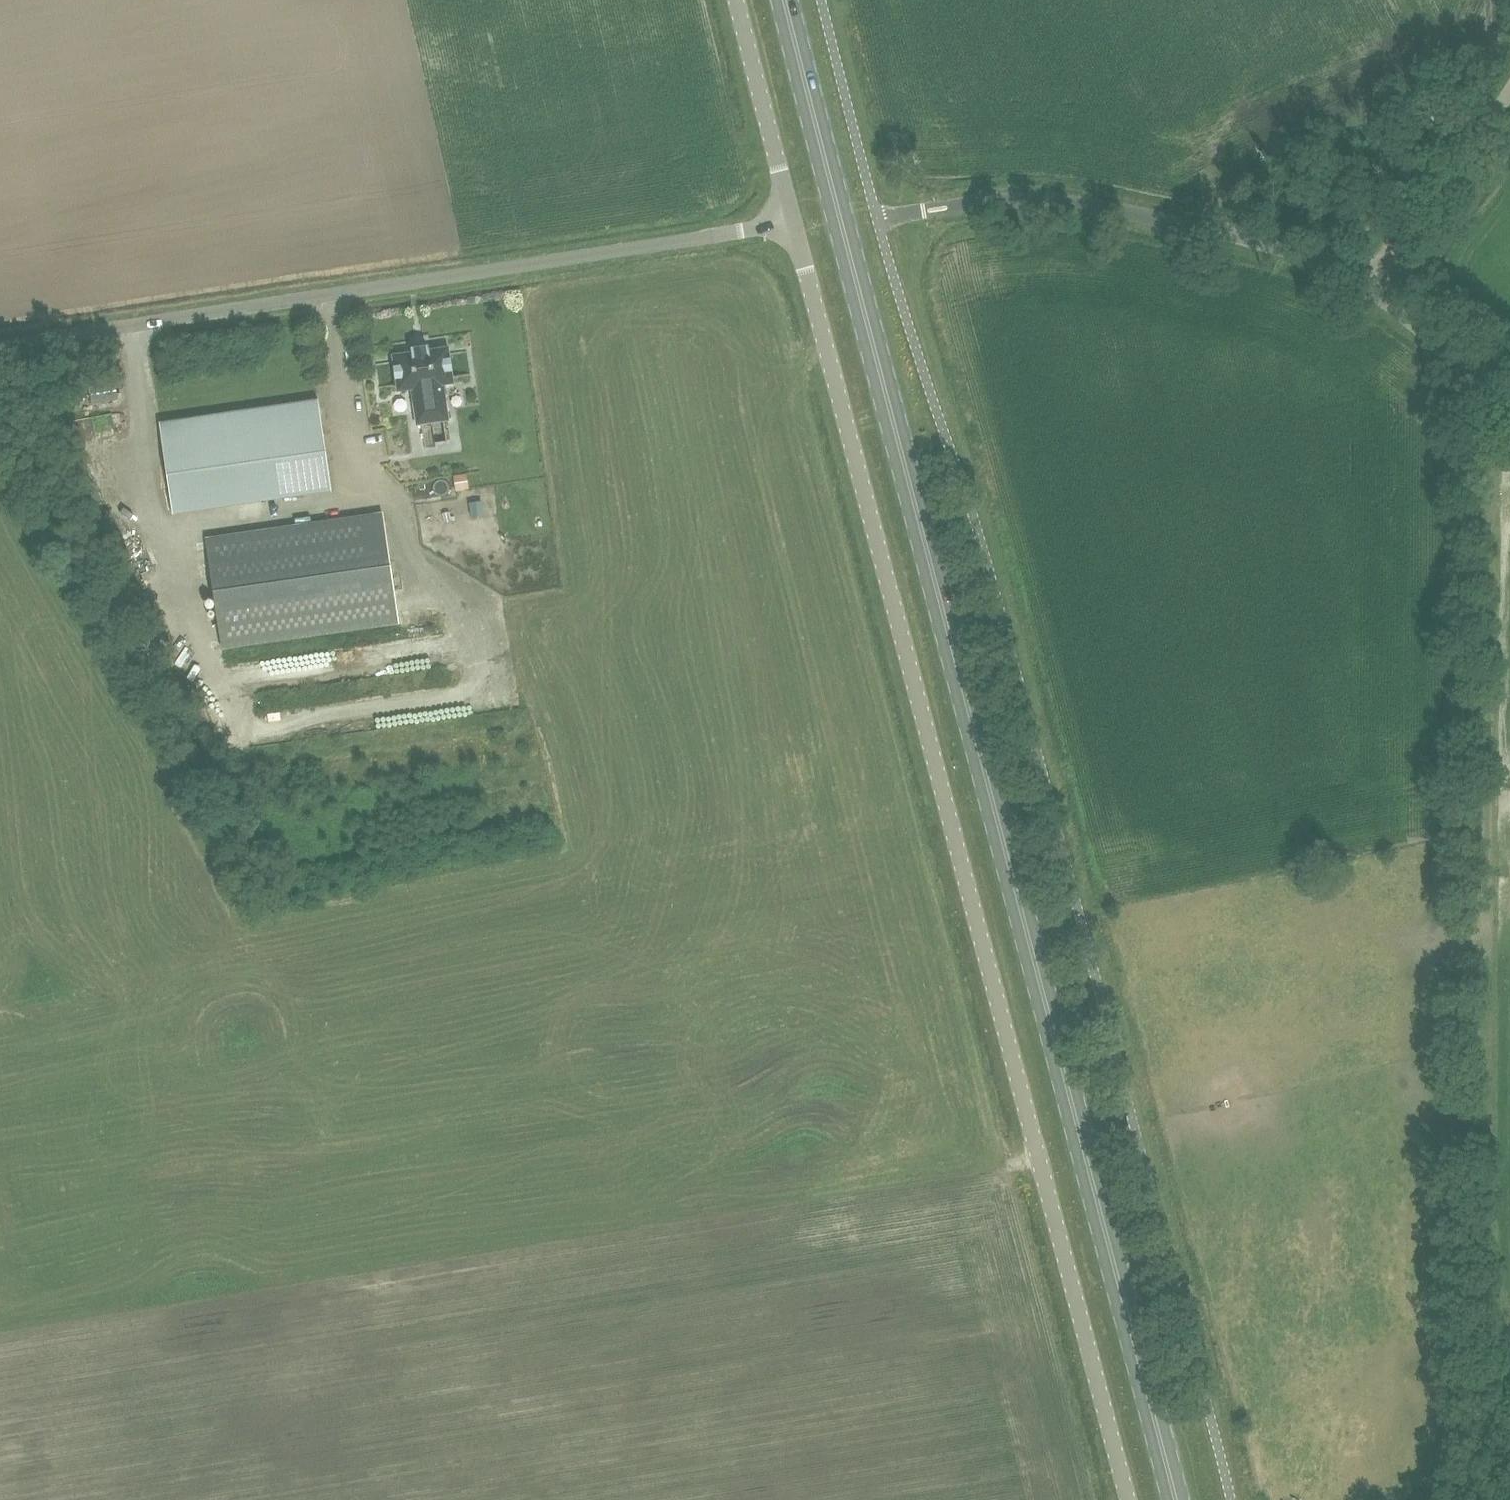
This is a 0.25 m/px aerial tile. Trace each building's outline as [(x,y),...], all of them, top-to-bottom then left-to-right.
[(1438,123),(1442,118),(1433,113),(1430,118),(1438,123)] [(429,348),(429,345),(411,348),(411,350),(392,353),(397,392),(411,390),(416,425),(450,421),(445,385),(455,383),(449,345),(429,348)] [(117,398),(115,382),(88,387),(91,403),(117,398)] [(174,513),(332,490),(319,401),(161,424),(174,513)] [(469,489),(467,474),(454,476),(456,490),(469,489)] [(223,648),(398,622),(382,514),(207,540),(223,648)]
